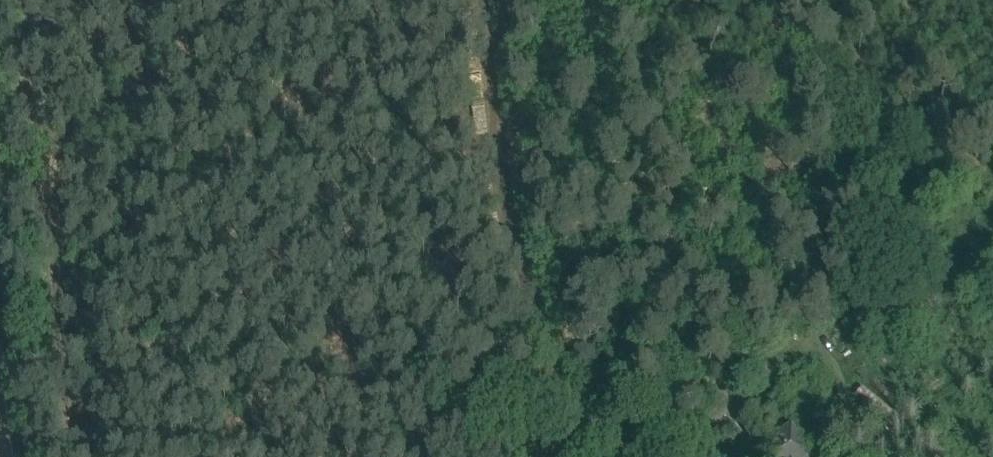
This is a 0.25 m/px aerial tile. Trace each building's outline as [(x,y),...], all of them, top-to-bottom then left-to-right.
[(763,404),(740,421),(763,453),(757,456),(810,456),(792,431),(786,436),(777,422),(763,404)]
